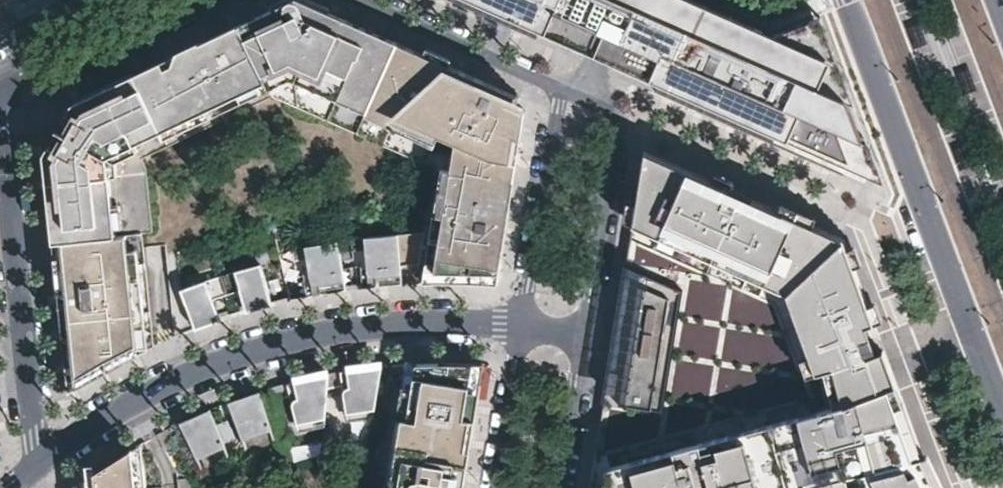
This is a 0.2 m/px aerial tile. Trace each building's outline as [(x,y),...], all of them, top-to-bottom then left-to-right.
[(315,5),(304,11),(298,0),(289,0),(238,24),(266,81),(292,68),(373,105),(398,42),(349,20),(315,5)] [(537,37),(552,44),(587,59),(596,63),(657,90),(847,174),(841,159),(883,174),(872,146),(843,72),(821,16),(815,0),(813,0),(754,22),(752,22),(750,22),(701,0),(453,0),(537,37)] [(925,22),(911,27),(924,57),(937,51),(925,22)] [(266,81),(238,24),(174,55),(126,78),(152,135),(258,84),(266,81)] [(441,61),(398,42),(373,105),(370,112),(369,115),(435,144),(439,134),(445,137),(491,157),(516,161),(525,109),(514,107),(519,96),(441,61)] [(975,67),(961,72),(973,102),(986,96),(975,67)] [(373,105),(292,68),(266,81),(269,88),(292,77),(370,112),(373,105)] [(152,135),(126,78),(72,104),(57,130),(44,154),(53,242),(116,235),(115,226),(108,156),(152,135)] [(258,84),(152,135),(156,142),(262,92),(258,84)] [(152,135),(108,156),(115,226),(123,226),(117,161),(156,142),(152,135)] [(516,161),(491,157),(445,137),(437,184),(432,183),(424,233),(364,240),(369,289),(378,288),(403,286),(400,267),(419,265),(416,284),(428,283),(442,283),(497,283),(507,222),(516,161)] [(645,151),(632,235),(628,261),(608,391),(598,451),(594,475),(592,487),(835,487),(849,484),(846,473),(860,469),(865,480),(869,487),(948,487),(935,461),(927,463),(923,454),(903,399),(875,326),(867,302),(860,284),(853,264),(846,246),(844,237),(645,151)] [(141,353),(128,234),(116,235),(53,242),(61,322),(69,392),(76,388),(92,379),(120,363),(141,353)] [(347,292),(339,243),(306,248),(314,297),(319,296),(340,293),(347,292)] [(259,309),(273,305),(261,264),(236,271),(221,276),(206,280),(181,290),(196,328),(207,324),(221,319),(213,299),(241,290),(247,312),(259,309)] [(484,363),(432,363),(382,367),(360,370),(350,371),(349,373),(349,377),(350,385),(346,389),(344,392),(345,399),(347,412),(376,408),(363,487),(463,487),(484,363)] [(312,378),(296,382),(296,386),(296,388),(298,396),(294,400),(293,402),(298,423),(326,417),(328,378),(328,375),(312,378)] [(277,391),(276,387),(269,388),(271,394),(276,411),(283,408),(277,391)] [(273,436),(259,391),(245,396),(228,401),(231,409),(244,446),(273,436)] [(194,416),(180,422),(183,429),(200,465),(228,453),(213,416),(210,409),(194,416)] [(160,439),(166,450),(177,445),(171,434),(168,428),(157,433),(160,439)] [(95,470),(96,474),(88,475),(84,478),(79,482),(79,487),(147,487),(143,442),(99,468),(95,470)] [(194,477),(178,479),(179,487),(200,487),(194,477)]
